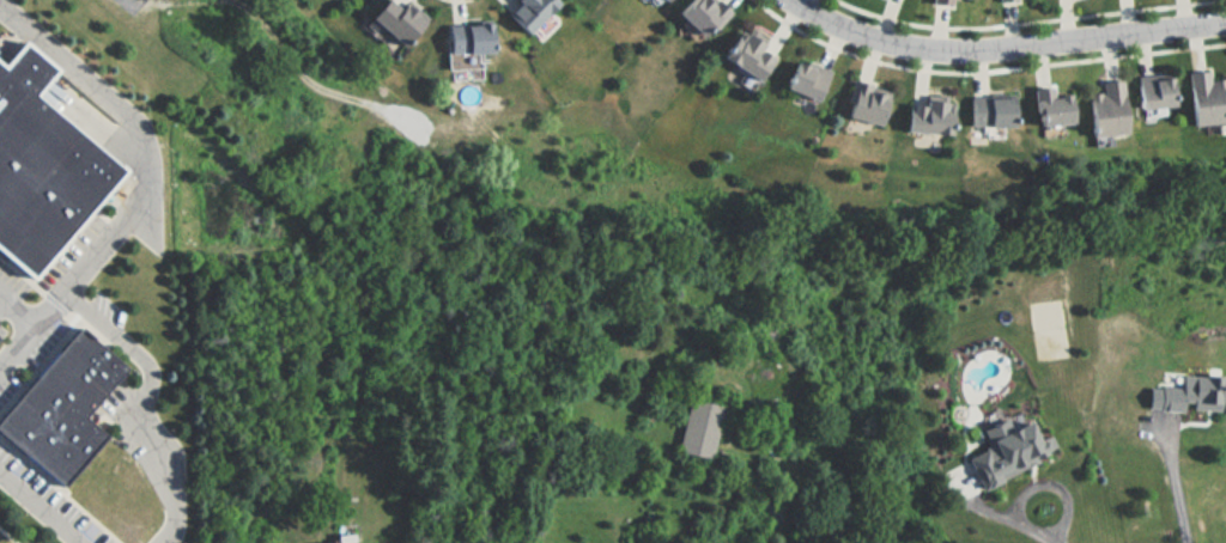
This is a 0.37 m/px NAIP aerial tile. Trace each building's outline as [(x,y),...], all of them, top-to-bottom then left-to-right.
[(363,22),(400,49),(418,23),(386,0),(378,0),(363,22)] [(529,29),(539,41),(557,25),(546,12),(553,6),(548,0),(512,0),(497,12),(518,38),(529,29)] [(698,42),(727,14),(712,0),(685,0),(672,13),(698,42)] [(443,24),(443,69),(479,69),(479,55),(488,55),(488,25),(443,24)] [(5,54),(0,50),(0,235),(35,264),(126,155),(35,80),(55,55),(25,30),(5,54)] [(789,42),(777,32),(761,49),(740,30),(714,61),(747,90),(789,42)] [(779,89),(814,103),(827,74),(793,59),(779,89)] [(1182,75),(1185,127),(1224,123),(1219,72),(1182,75)] [(1131,111),(1170,110),(1167,75),(1129,78),(1131,111)] [(1087,141),(1124,135),(1117,81),(1094,84),(1095,94),(1081,97),(1087,141)] [(842,120),(881,127),(887,90),(848,83),(842,120)] [(1027,92),(1030,128),(1069,126),(1067,90),(1027,92)] [(900,134),(948,135),(949,97),(914,96),(912,106),(902,106),(900,134)] [(965,98),(965,128),(1010,128),(1010,98),(965,98)] [(0,411),(0,435),(60,487),(104,435),(83,416),(123,368),(73,327),(0,411)] [(1225,401),(1225,366),(1149,364),(1149,399),(1225,401)] [(675,452),(711,459),(721,404),(685,398),(675,452)] [(969,481),(1040,445),(1022,409),(951,446),(969,481)] [(348,533),(330,533),(330,542),(349,542),(348,533)]
